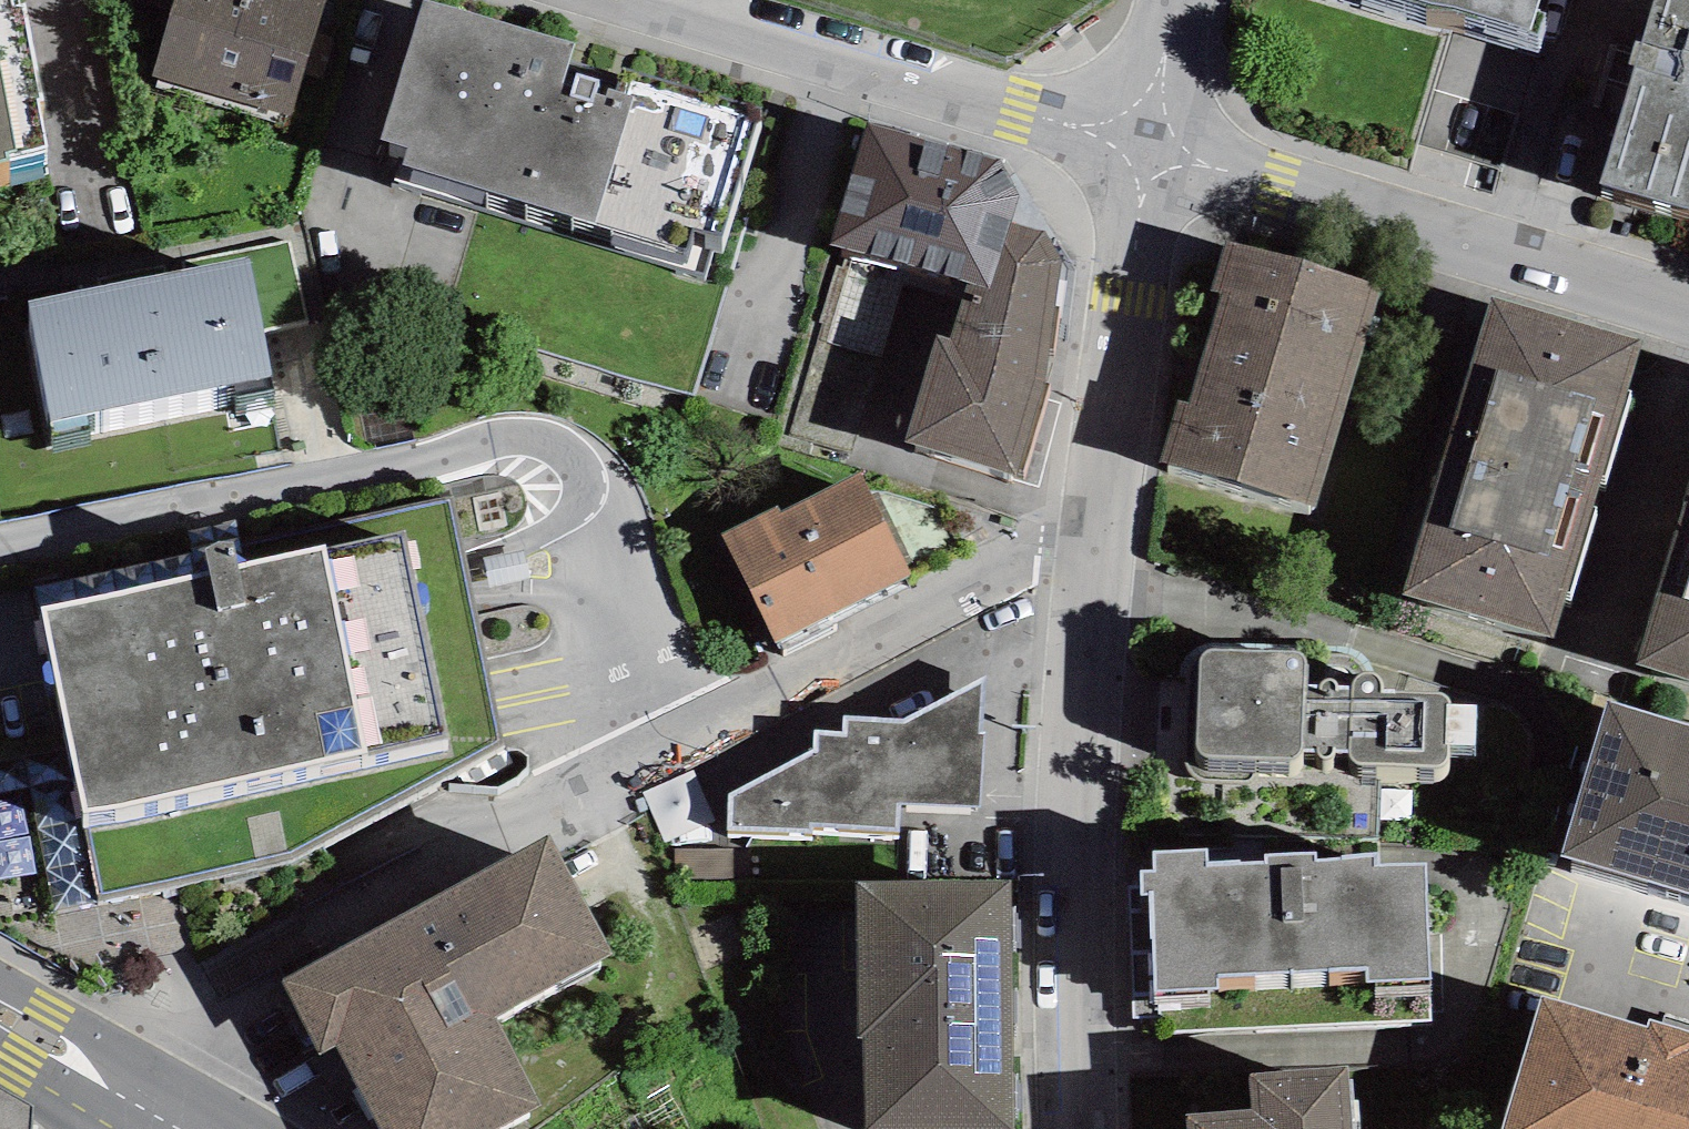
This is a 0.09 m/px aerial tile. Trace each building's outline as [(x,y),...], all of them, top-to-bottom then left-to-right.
[(12,161),(10,153),(48,145),(39,102),(45,100),(27,5),(13,7),(11,0),(0,0),(0,163),(12,161)] [(171,15),(175,0),(118,0),(171,15)] [(171,15),(153,77),(293,117),(327,0),(175,0),(171,15)] [(432,0),(423,0),(381,139),(407,147),(401,165),(624,233),(619,248),(704,274),(717,231),(726,234),(761,118),(633,79),(628,95),(608,89),(606,96),(595,93),(600,80),(578,73),(571,96),(561,92),(576,44),(432,0)] [(1438,6),(1455,7),(1529,33),(1539,0),(1417,0),(1438,6)] [(1642,43),(1635,41),(1628,63),(1635,65),(1601,180),(1688,207),(1688,0),(1655,0),(1642,43)] [(865,120),(830,244),(967,282),(990,288),(1012,222),(1020,195),(1003,160),(865,120)] [(1045,232),(1012,222),(990,288),(967,282),(951,337),(937,333),(905,441),(1016,474),(1017,468),(1025,471),(1051,386),(1045,383),(1064,259),(1045,232)] [(1379,284),(1224,239),(1210,290),(1220,293),(1188,403),(1178,400),(1159,463),(1314,507),(1379,284)] [(252,257),(27,301),(51,422),(275,378),(252,257)] [(1644,341),(1491,296),(1402,595),(1555,640),(1644,341)] [(804,427),(861,438),(872,378),(815,368),(804,427)] [(727,538),(776,641),(913,576),(864,473),(781,512),(778,506),(724,532),(727,538)] [(1636,664),(1688,680),(1688,486),(1636,664)] [(40,605),(85,814),(450,737),(406,531),(326,548),(325,545),(238,564),(232,538),(203,545),(209,569),(40,605)] [(1319,684),(1308,684),(1309,665),(1306,656),(1298,651),(1209,649),(1203,652),(1199,658),(1196,748),(1199,754),(1205,758),(1291,761),(1299,758),(1303,754),(1305,750),(1305,747),(1317,747),(1318,751),(1319,754),(1322,757),(1328,756),(1332,755),(1334,749),(1349,750),(1350,760),(1356,765),(1438,767),(1443,765),(1446,762),(1449,756),(1449,745),(1476,746),(1477,705),(1450,704),(1449,699),(1446,696),(1441,694),(1382,693),(1382,686),(1381,678),(1377,673),(1362,673),(1354,679),(1350,686),(1337,686),(1337,683),(1335,680),(1332,679),(1328,678),(1325,679),(1322,680),(1319,684)] [(985,678),(907,717),(842,716),(841,730),(816,729),(814,753),(729,795),(727,832),(812,835),(813,826),(896,831),(896,803),(983,808),(986,734),(981,732),(985,678)] [(1605,696),(1559,852),(1688,890),(1688,721),(1605,696)] [(653,779),(668,834),(718,820),(703,766),(653,779)] [(615,952),(549,834),(282,980),(322,1052),(336,1045),(382,1128),(500,1128),(544,1105),(496,1017),(615,952)] [(1151,895),(1155,990),(1218,988),(1217,976),(1364,970),(1365,982),(1431,979),(1427,862),(1378,864),(1377,856),(1317,859),(1317,851),(1265,854),(1265,861),(1208,863),(1207,847),(1152,849),(1153,869),(1138,870),(1139,895),(1151,895)] [(856,880),(858,1038),(865,1038),(866,1128),(1016,1128),(1013,879),(856,880)] [(1540,997),(1500,1128),(1688,1128),(1688,1031),(1647,1019),(1644,1027),(1540,997)] [(1348,1063),(1248,1071),(1251,1108),(1186,1113),(1187,1128),(1354,1128),(1348,1063)] [(0,1072),(0,1128),(30,1128),(31,1089),(0,1072)]
